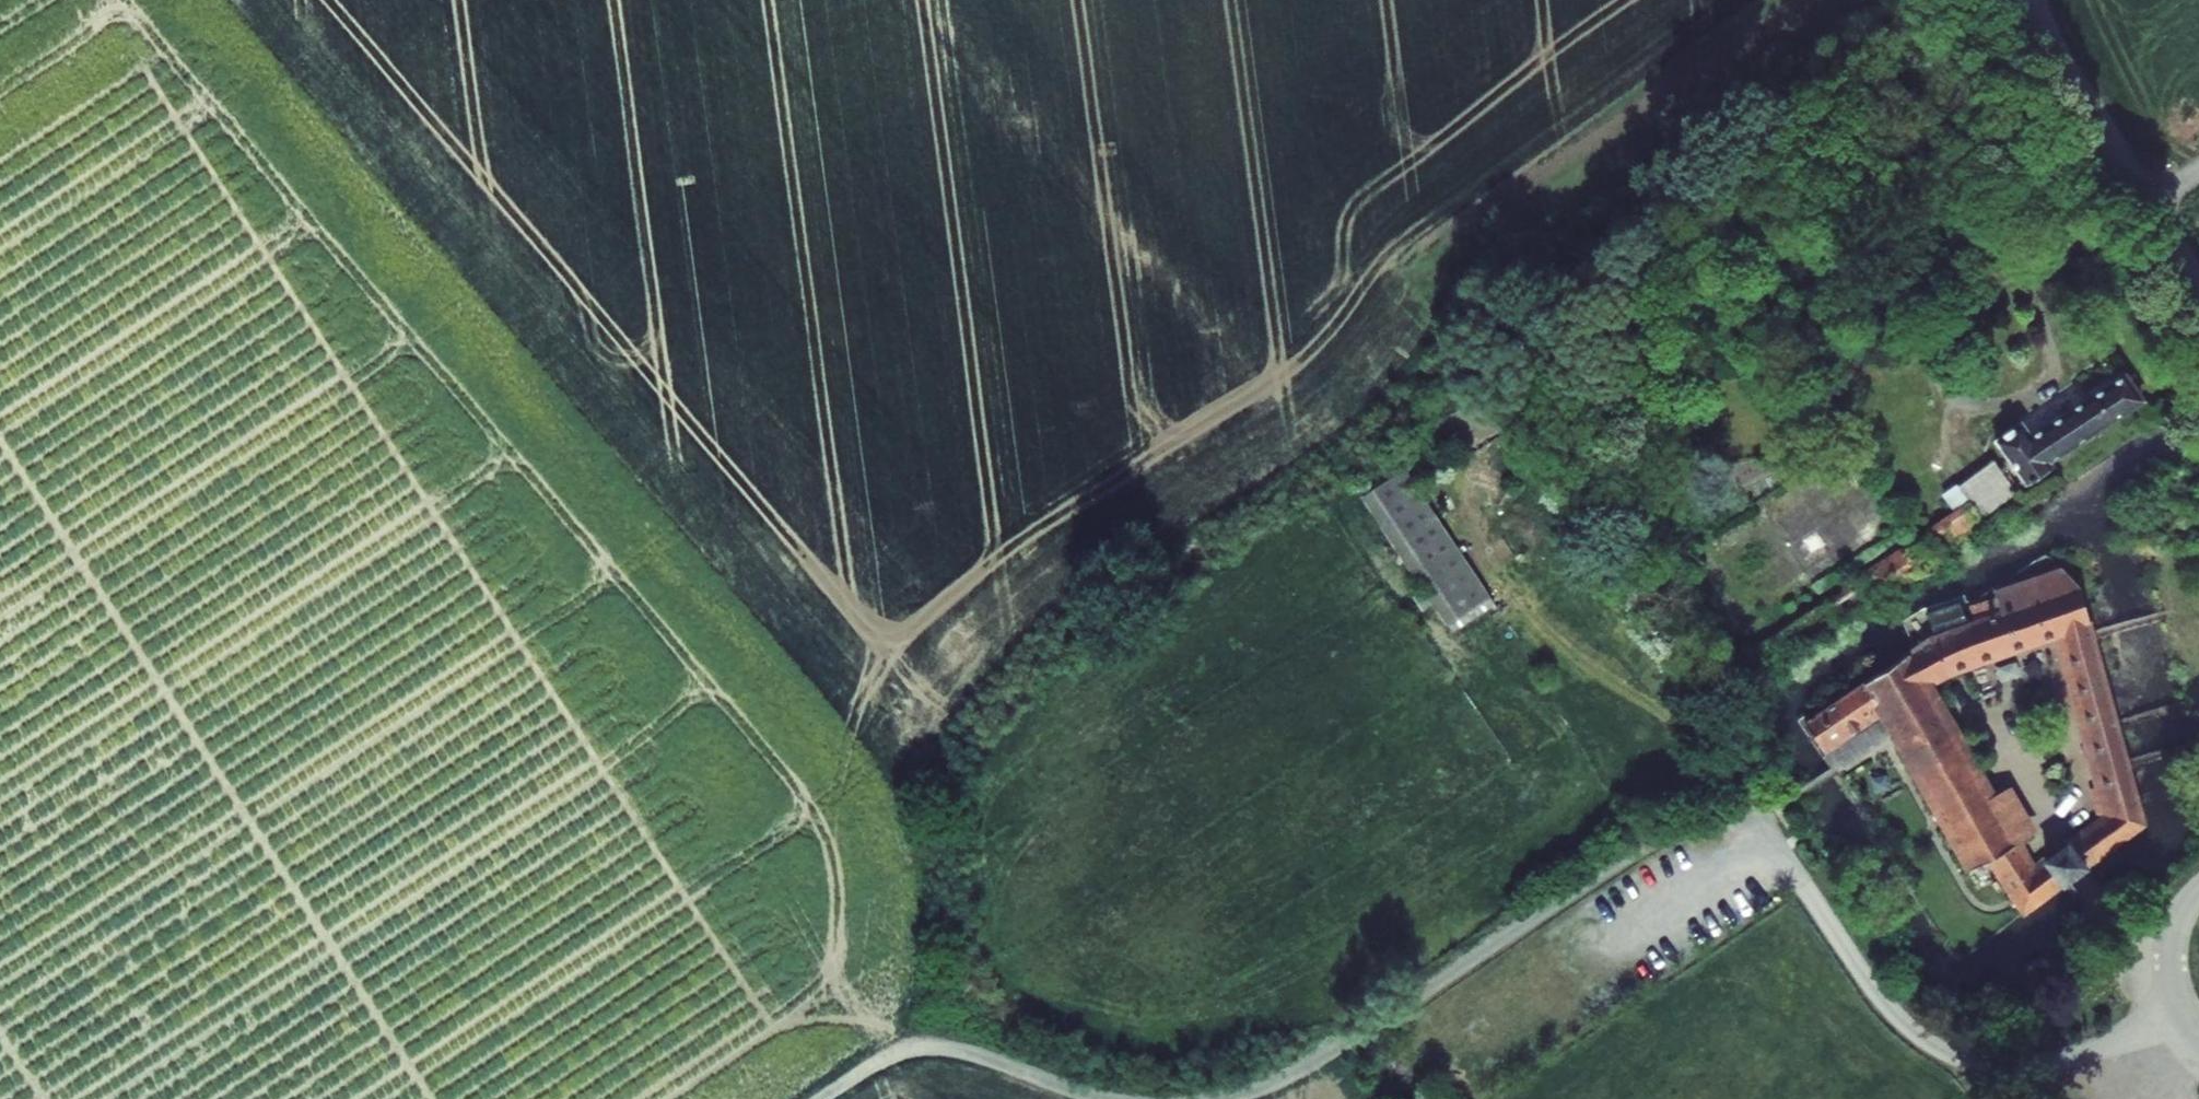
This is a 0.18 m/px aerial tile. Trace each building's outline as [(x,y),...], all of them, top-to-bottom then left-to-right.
[(1989,432),(2020,485),(2048,462),(2078,440),(2137,401),(2118,374),(2022,431),(2012,416),(1989,432)] [(1815,602),(1826,621),(1977,520),(1973,517),(2009,493),(1986,461),(1949,486),(1965,504),(1815,602)] [(1355,497),(1447,632),(1489,603),(1398,468),(1355,497)] [(1921,641),(1798,723),(1815,749),(1873,707),(1963,871),(1986,858),(2014,915),(2143,826),(2055,565),(1985,592),(1987,598),(1961,607),(1967,623),(1921,641)]
